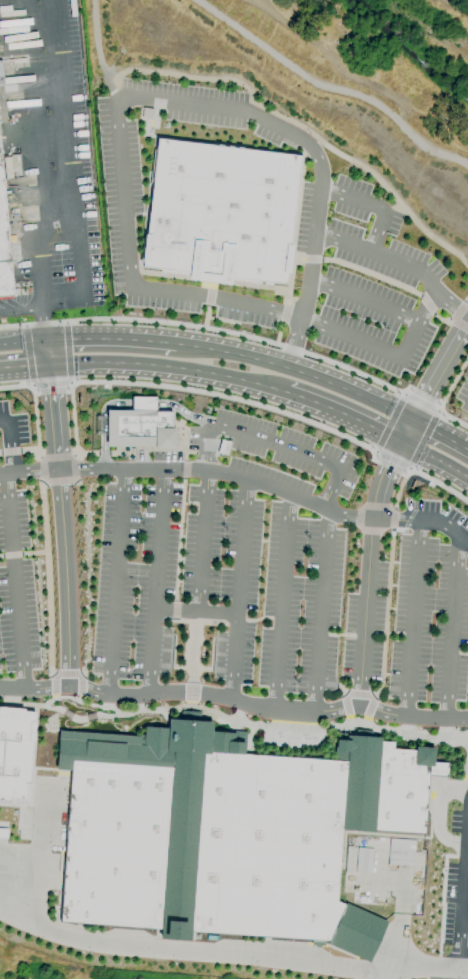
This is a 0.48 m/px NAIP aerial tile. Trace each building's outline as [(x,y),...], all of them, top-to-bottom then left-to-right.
[(156,139),(140,268),(186,274),(186,280),(228,285),(229,277),(282,284),(298,156),(156,139)] [(13,296),(0,297),(0,147),(3,182),(5,205),(6,215),(9,250),(13,296)] [(154,398),(132,398),(132,403),(132,411),(106,411),(106,446),(154,445),(154,449),(175,449),(175,427),(171,427),(171,411),(154,411),(154,403),(154,398)] [(0,709),(0,798),(27,799),(32,712),(0,709)] [(341,893),(345,833),(428,839),(435,748),(414,746),(413,750),(392,748),(393,742),(380,741),(380,737),(334,733),(332,761),(243,754),(245,731),(211,729),(211,722),(167,718),(166,728),(143,726),(142,736),(58,730),(55,769),(70,770),(58,922),(328,942),(369,964),(392,919),(341,893)] [(392,865),(412,865),(413,842),(393,841),(392,865)] [(371,848),(356,848),(355,874),(371,874),(371,848)]
